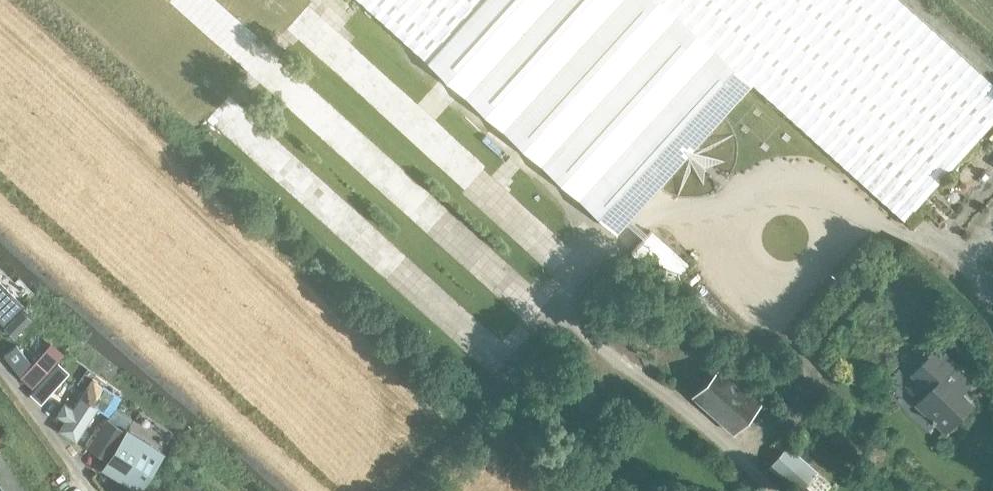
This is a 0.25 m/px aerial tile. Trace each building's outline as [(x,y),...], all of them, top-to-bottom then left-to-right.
[(616,231),(751,80),(903,218),(992,118),(992,82),(902,0),(360,0),(616,231)] [(638,246),(676,274),(689,256),(651,228),(638,246)] [(3,306),(0,309),(0,320),(4,324),(21,306),(0,284),(0,303),(3,306)] [(52,341),(19,377),(30,387),(63,351),(52,341)] [(969,374),(939,344),(911,373),(928,389),(917,401),(947,430),(975,400),(959,384),(969,374)] [(719,364),(690,395),(731,433),(748,414),(756,405),(759,402),(719,364)] [(75,382),(55,379),(50,401),(58,403),(56,415),(68,417),(66,432),(77,435),(85,396),(73,394),(75,382)] [(153,449),(126,433),(105,465),(132,482),(153,449)] [(784,449),(768,466),(795,490),(801,485),(807,490),(823,490),(827,487),(804,465),(809,460),(800,451),(794,457),(784,449)] [(0,451),(0,490),(23,490),(0,451)]
